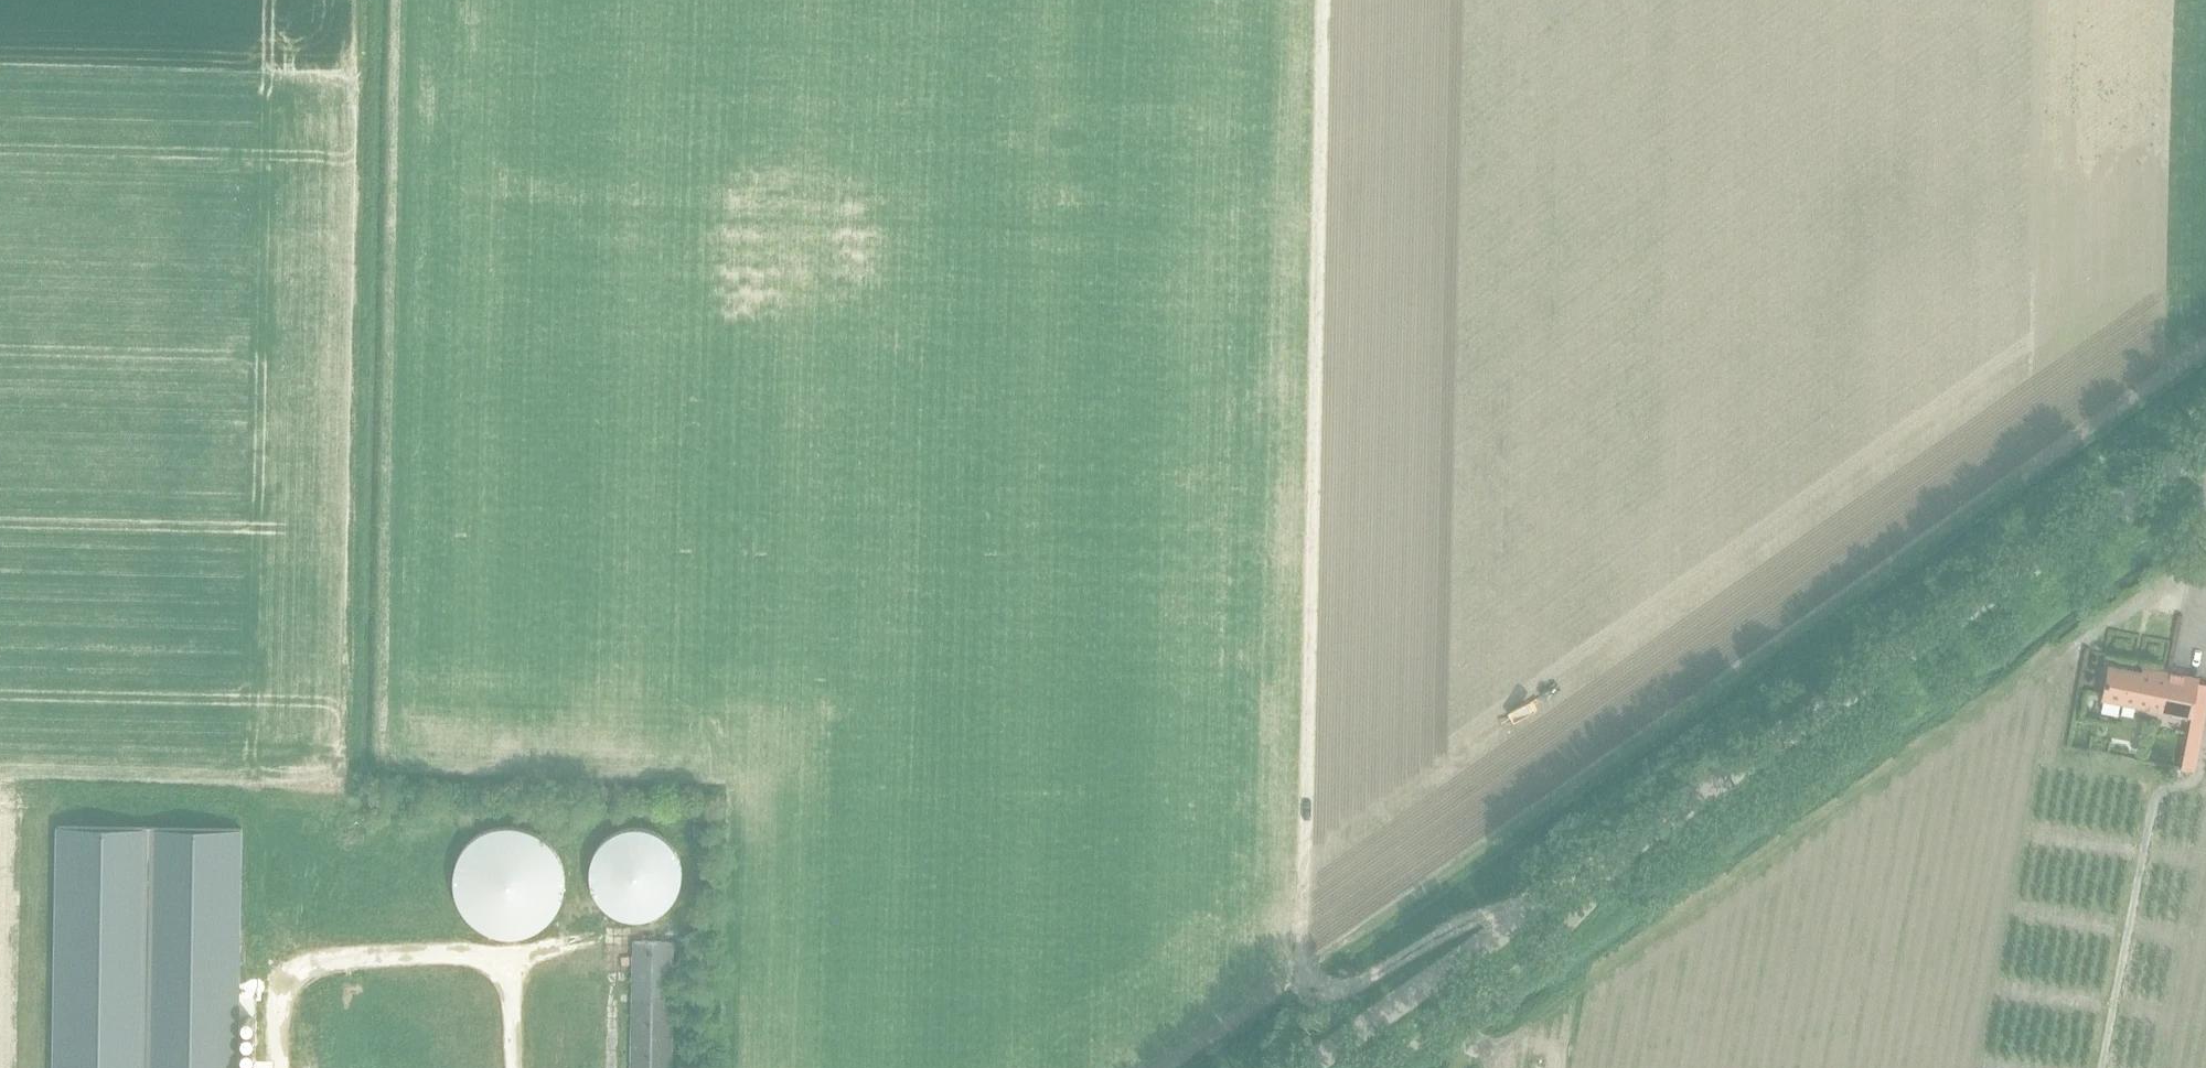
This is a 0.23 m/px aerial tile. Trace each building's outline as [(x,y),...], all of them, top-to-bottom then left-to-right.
[(2019,619),(2023,625),(2033,619),(2029,613),(2019,619)] [(2157,669),(2142,666),(2141,671),(2108,664),(2101,698),(2191,716),(2181,767),(2194,770),(2205,708),(2205,683),(2198,681),(2199,677),(2157,669)] [(611,806),(610,879),(671,880),(673,807),(611,806)] [(57,825),(53,1067),(238,1067),(242,827),(57,825)] [(508,899),(526,899),(526,825),(508,825),(508,899)] [(633,939),(631,1067),(670,1067),(673,939),(633,939)]
